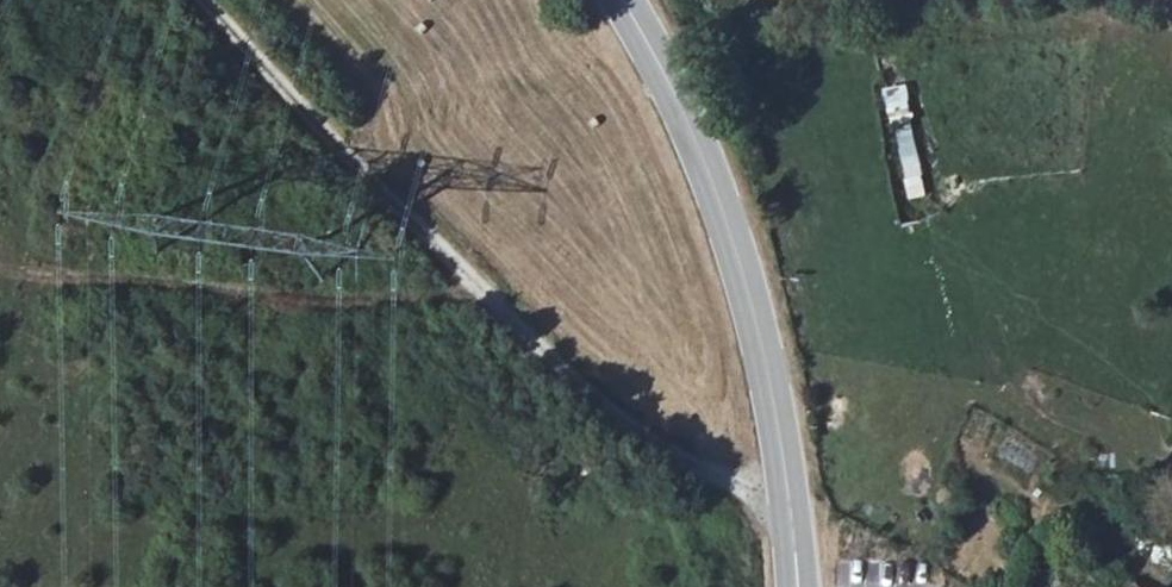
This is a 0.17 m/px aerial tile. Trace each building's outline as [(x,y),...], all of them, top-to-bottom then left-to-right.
[(905,84),(883,88),(905,201),(927,197),(905,84)]
